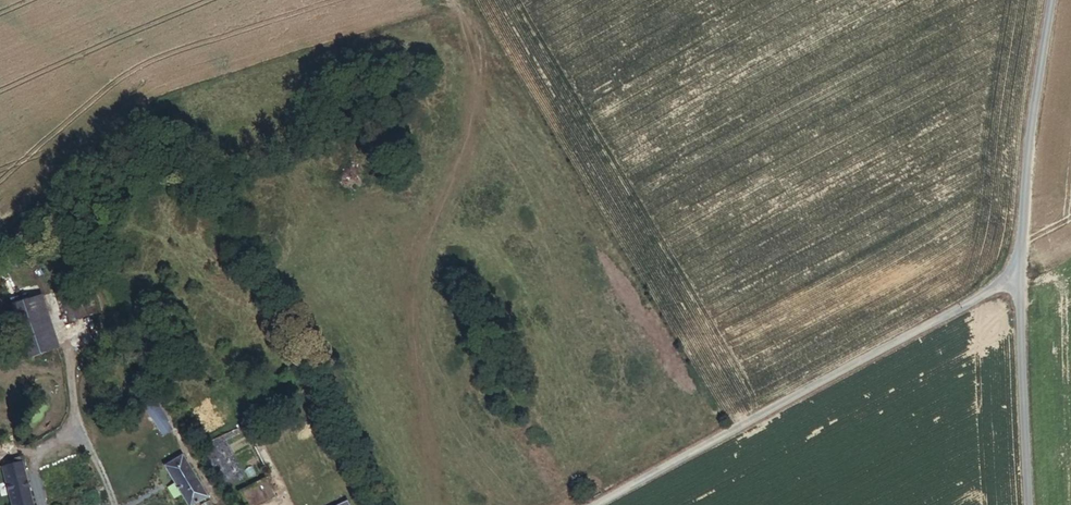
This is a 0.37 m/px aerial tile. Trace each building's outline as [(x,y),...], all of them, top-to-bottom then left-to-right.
[(89,289),(63,297),(72,323),(98,315),(89,289)] [(44,300),(35,302),(49,352),(58,350),(44,300)] [(35,302),(14,308),(28,358),(49,352),(35,302)] [(170,432),(154,406),(147,411),(163,437),(170,432)] [(182,457),(165,467),(188,504),(195,504),(207,497),(182,457)] [(13,504),(33,504),(22,463),(3,468),(13,504)] [(242,504),(262,504),(273,499),(262,479),(236,493),(242,504)]
